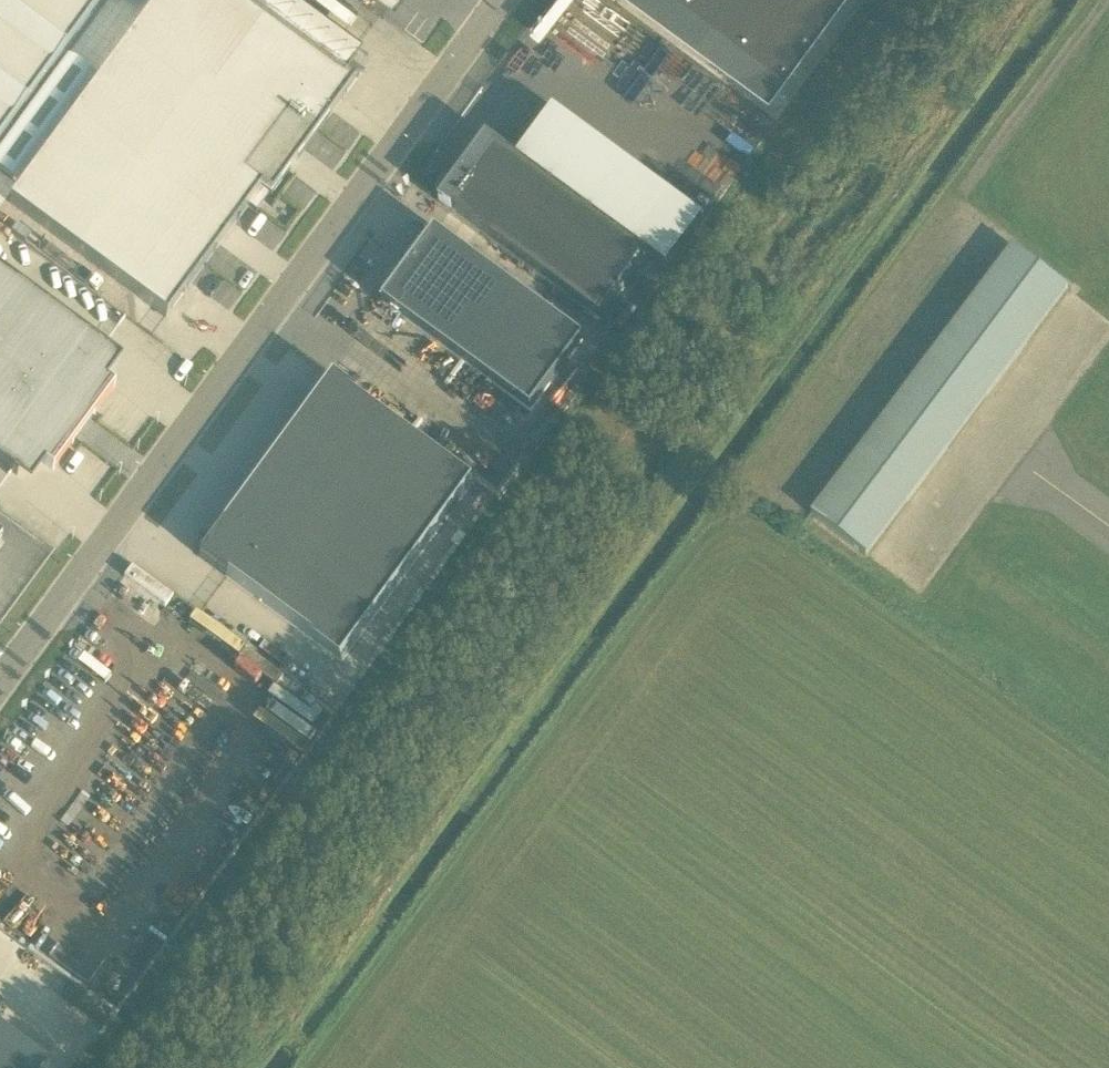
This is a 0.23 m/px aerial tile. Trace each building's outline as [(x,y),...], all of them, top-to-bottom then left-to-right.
[(102,0),(0,0),(0,138),(102,0)] [(9,201),(166,317),(260,188),(271,196),(365,68),(348,56),(272,0),(156,0),(9,201)] [(572,55),(554,79),(701,187),(759,108),(612,0),(597,21),(594,24),(588,20),(566,50),(572,55)] [(786,68),(836,0),(694,0),(786,68)] [(0,147),(0,169),(4,172),(18,182),(96,75),(83,65),(68,55),(0,147)] [(463,169),(439,202),(599,319),(647,255),(499,146),(475,178),(463,169)] [(531,412),(584,341),(436,232),(383,303),(531,412)] [(813,514),(868,555),(1069,288),(1014,246),(813,514)] [(81,426),(91,412),(94,414),(95,412),(93,410),(111,385),(114,387),(115,386),(108,380),(89,366),(104,347),(109,351),(110,350),(0,269),(0,366),(81,426)] [(17,475),(18,474),(13,470),(27,451),(45,464),(53,470),(54,468),(51,466),(70,441),(73,443),(74,441),(71,439),(81,426),(0,366),(0,462),(17,475)] [(329,376),(198,555),(343,661),(474,482),(329,376)]
